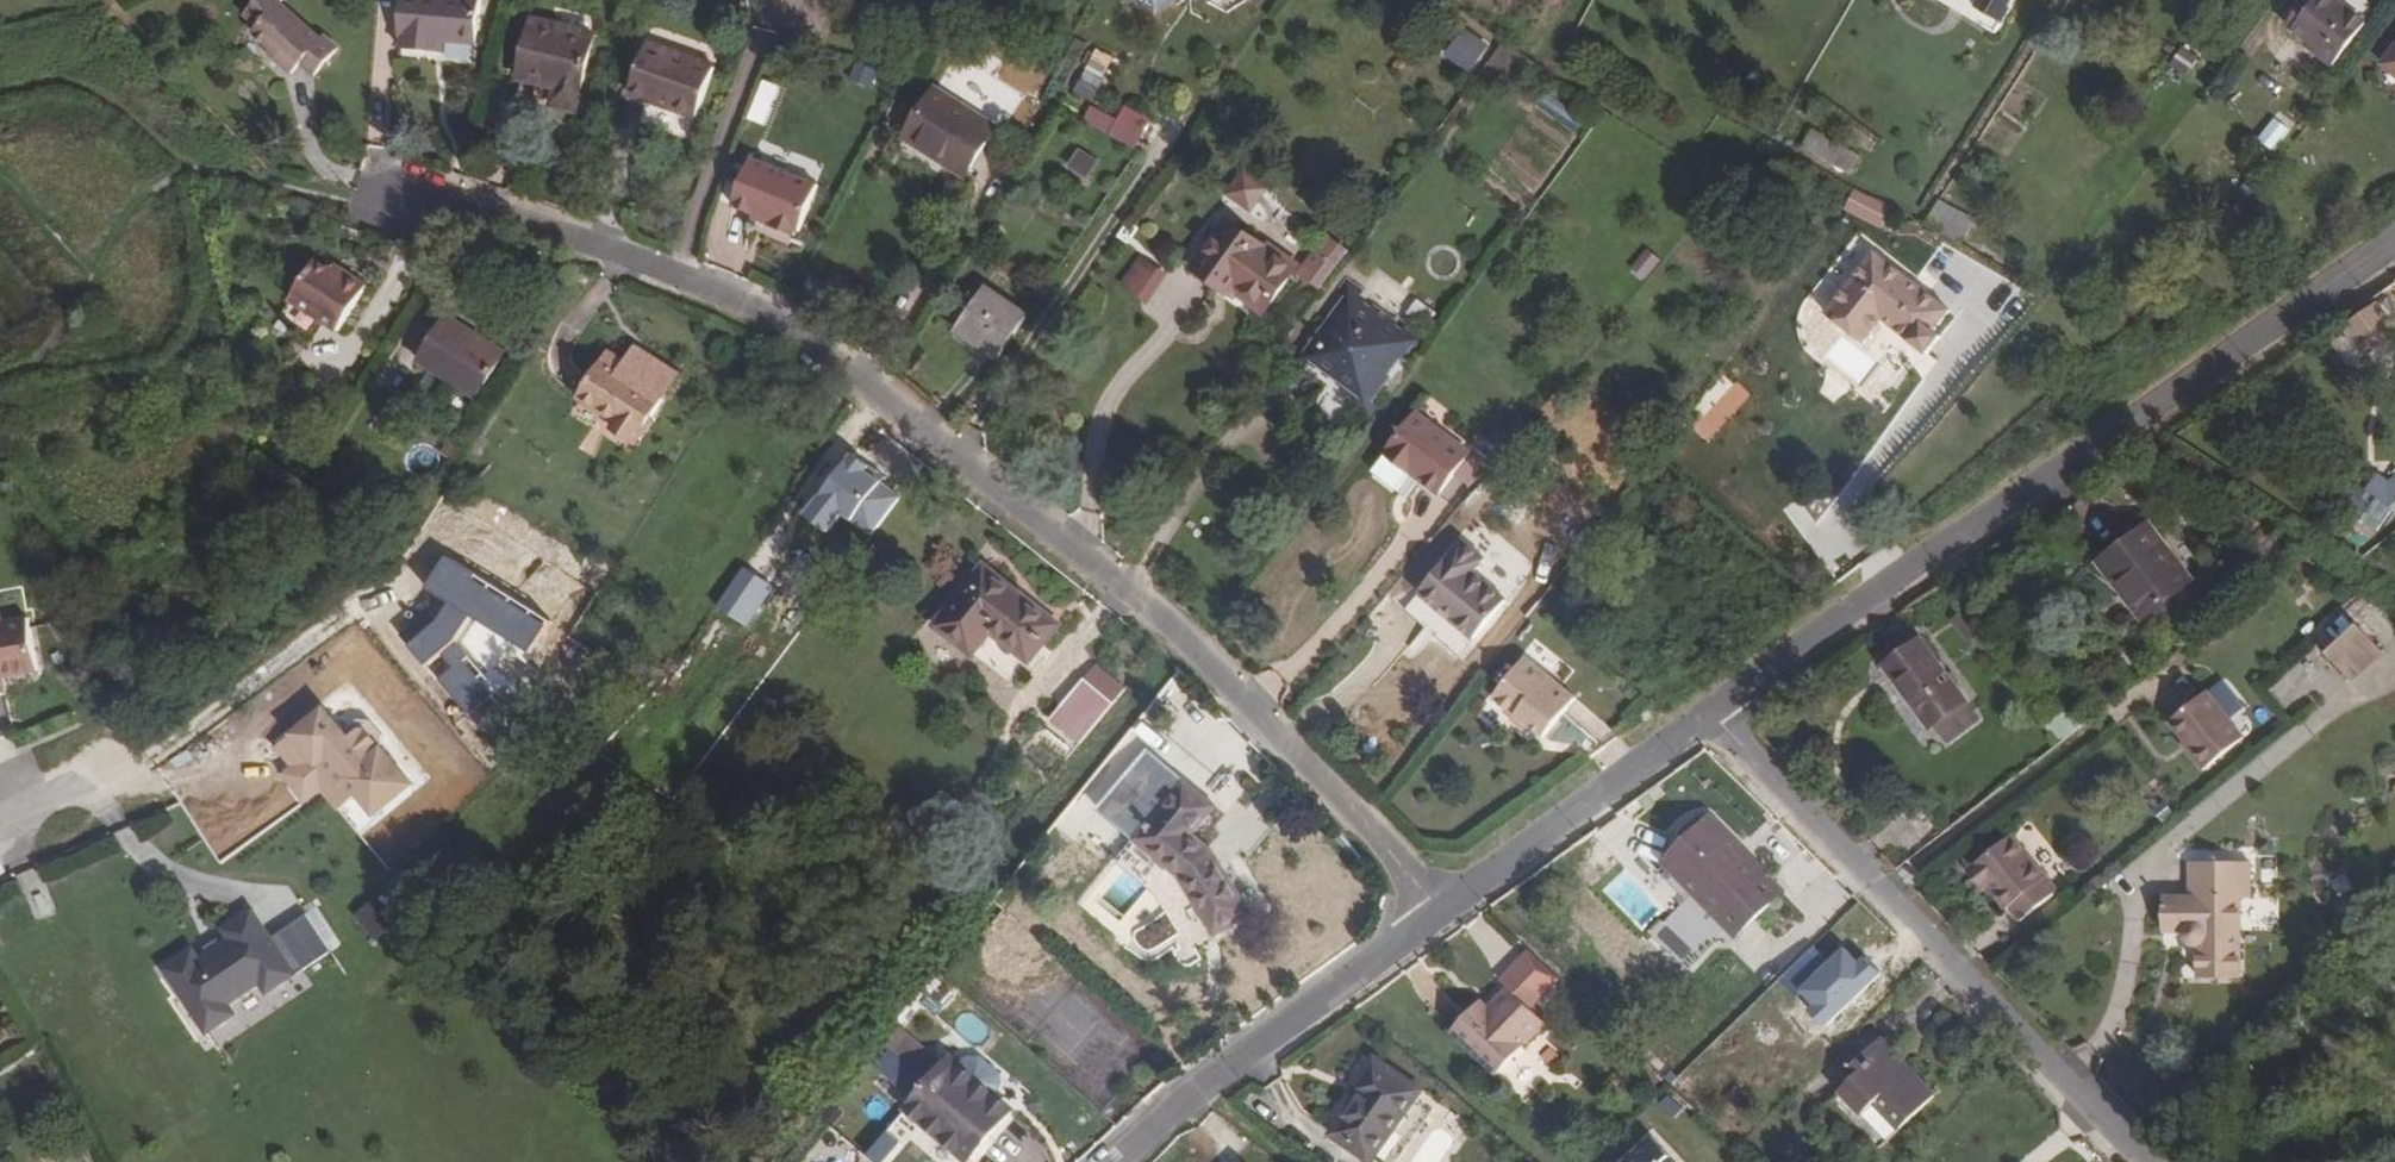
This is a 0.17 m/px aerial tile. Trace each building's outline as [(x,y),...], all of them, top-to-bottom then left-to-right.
[(257,26),(253,31),(280,56),(276,60),(292,75),(301,66),(314,78),(340,49),(324,35),(321,39),(282,3),(285,0),(257,0),(244,14),(257,26)] [(478,45),(482,0),(403,0),(400,38),(402,39),(402,48),(440,51),(440,42),(447,42),(478,45)] [(1159,12),(1177,2),(1177,0),(1134,0),(1159,12)] [(1975,6),(2003,22),(2016,0),(1979,0),(1975,6)] [(2307,12),(2300,6),(2285,25),(2306,41),(2304,44),(2334,67),(2377,13),(2360,0),(2316,0),(2307,12)] [(2314,2),(2312,0),(2305,0),(2300,6),(2307,12),(2314,2)] [(596,33),(532,18),(517,80),(555,88),(551,105),(578,111),(596,33)] [(1473,73),(1491,47),(1468,31),(1450,57),(1473,73)] [(629,94),(697,118),(716,67),(647,42),(629,94)] [(2183,46),(2174,69),(2191,76),(2201,54),(2183,46)] [(280,56),(272,49),(268,53),(276,60),(280,56)] [(2385,66),(2394,74),(2394,53),(2385,66)] [(764,80),(752,122),(770,127),(782,85),(764,80)] [(908,134),(946,159),(944,162),(966,177),(997,129),(936,90),(908,134)] [(2279,112),(2259,141),(2276,152),(2296,123),(2279,112)] [(1113,137),(1136,150),(1145,134),(1122,120),(1113,137)] [(1804,148),(1849,173),(1859,156),(1813,131),(1804,148)] [(1097,162),(1081,151),(1071,166),(1088,177),(1097,162)] [(819,182),(752,156),(734,204),(775,219),(773,224),(796,233),(798,228),(801,229),(819,182)] [(1521,208),(1533,193),(1495,162),(1483,177),(1521,208)] [(1230,203),(1260,214),(1271,183),(1242,172),(1230,203)] [(1939,202),(1925,225),(1961,245),(1973,222),(1939,202)] [(1195,268),(1219,286),(1223,281),(1264,311),(1295,270),(1229,222),(1195,268)] [(1327,239),(1315,256),(1327,264),(1339,247),(1327,239)] [(1646,280),(1662,260),(1648,249),(1632,268),(1646,280)] [(1874,253),(1833,306),(1871,335),(1883,319),(1928,354),(1940,337),(1933,331),(1949,311),(1874,253)] [(1139,254),(1122,288),(1153,303),(1170,270),(1139,254)] [(1302,273),(1315,282),(1327,264),(1315,256),(1302,273)] [(338,331),(365,286),(345,274),(341,280),(313,262),(280,316),(310,335),(319,319),(338,331)] [(1223,281),(1219,286),(1232,296),(1235,290),(1223,281)] [(997,359),(1027,314),(985,286),(977,298),(970,294),(964,303),(971,307),(955,331),(997,359)] [(1312,362),(1361,399),(1408,336),(1358,299),(1312,362)] [(1833,306),(1826,315),(1864,345),(1871,335),(1833,306)] [(2369,345),(2385,332),(2368,309),(2351,321),(2369,345)] [(418,361),(478,399),(507,354),(447,316),(418,361)] [(665,366),(636,347),(626,363),(610,352),(580,399),(614,421),(639,437),(663,400),(649,391),(665,366)] [(665,366),(649,391),(663,400),(679,375),(665,366)] [(1424,482),(1440,494),(1470,454),(1417,415),(1373,473),(1410,500),(1424,482)] [(614,421),(609,429),(634,445),(639,437),(614,421)] [(1468,486),(1485,465),(1470,454),(1454,476),(1468,486)] [(853,455),(807,517),(829,534),(844,515),(873,537),(901,499),(882,484),(866,473),(870,468),(853,455)] [(866,473),(882,484),(885,480),(870,468),(866,473)] [(2390,507),(2394,503),(2394,487),(2389,483),(2378,474),(2365,490),(2390,507)] [(2156,517),(2099,559),(2145,621),(2202,578),(2156,517)] [(1463,541),(1418,594),(1474,640),(1506,600),(1474,574),(1486,560),(1463,541)] [(548,622),(446,555),(426,585),(528,652),(548,622)] [(985,564),(935,627),(974,658),(992,634),(1029,663),(1060,624),(985,564)] [(771,584),(746,568),(720,608),(745,624),(771,584)] [(0,611),(0,695),(7,693),(4,677),(39,670),(29,617),(3,622),(1,611),(0,611)] [(2356,624),(2326,653),(2353,681),(2384,652),(2356,624)] [(1981,722),(1921,639),(1889,662),(1912,693),(1907,697),(1929,726),(1933,722),(1950,745),(1981,722)] [(2322,714),(2350,691),(2314,648),(2267,687),(2284,707),(2303,691),(2322,714)] [(502,694),(469,657),(442,680),(475,718),(502,694)] [(1518,714),(1529,722),(1528,723),(1545,736),(1575,698),(1524,658),(1492,700),(1515,718),(1518,714)] [(1126,688),(1097,665),(1084,681),(1113,704),(1126,688)] [(2222,679),(2208,691),(2171,721),(2194,749),(2191,751),(2206,769),(2245,737),(2231,719),(2245,708),(2222,679)] [(1081,744),(1113,704),(1084,681),(1052,720),(1081,744)] [(357,792),(374,813),(412,781),(383,746),(385,734),(372,719),(360,717),(344,731),(322,705),(280,740),(296,756),(294,772),(295,774),(289,778),(306,799),(322,786),(339,807),(357,792)] [(1569,749),(1584,739),(1571,720),(1556,730),(1569,749)] [(1116,862),(1158,896),(1191,951),(1252,915),(1214,851),(1194,835),(1217,807),(1183,779),(1116,862)] [(1713,914),(1715,912),(1738,935),(1783,892),(1711,817),(1664,863),(1713,914)] [(2058,890),(2011,833),(1967,870),(1982,888),(1987,884),(2006,908),(2009,906),(2021,920),(2058,890)] [(2165,931),(2186,930),(2187,937),(2190,942),(2196,945),(2201,945),(2201,977),(2242,978),(2242,897),(2251,897),(2251,861),(2191,861),(2192,896),(2165,896),(2165,931)] [(267,988),(298,969),(259,902),(228,920),(234,930),(203,948),(197,938),(166,956),(206,1024),(237,1006),(231,996),(261,978),(267,988)] [(1653,937),(1687,962),(1706,937),(1672,911),(1653,937)] [(1736,937),(1738,935),(1715,912),(1713,914),(1736,937)] [(1859,962),(1844,947),(1799,990),(1815,1006),(1807,1013),(1824,1030),(1882,974),(1865,957),(1859,962)] [(1480,1001),(1452,1031),(1497,1075),(1546,1025),(1531,1009),(1560,980),(1529,951),(1501,980),(1508,988),(1488,1009),(1480,1001)] [(951,991),(941,982),(930,994),(940,1003),(951,991)] [(887,1046),(930,1083),(941,1069),(899,1033),(887,1046)] [(1851,1080),(1840,1091),(1863,1115),(1875,1103),(1900,1129),(1935,1096),(1880,1039),(1845,1073),(1851,1080)] [(875,1060),(918,1096),(930,1083),(887,1046),(875,1060)] [(918,1096),(906,1111),(958,1154),(979,1130),(988,1137),(1010,1111),(993,1097),(986,1091),(992,1083),(990,1067),(980,1059),(965,1059),(958,1067),(949,1060),(941,1069),(930,1083),(918,1096)] [(1370,1158),(1417,1092),(1375,1063),(1356,1091),(1364,1095),(1336,1135),(1370,1158)] [(986,1091),(993,1097),(1002,1086),(1000,1076),(990,1067),(992,1083),(986,1091)] [(1840,1091),(1832,1098),(1880,1149),(1900,1129),(1875,1103),(1863,1115),(1840,1091)] [(967,1161),(988,1137),(979,1130),(958,1154),(967,1161)] [(874,1161),(883,1161),(899,1144),(886,1133),(867,1155),(874,1161)] [(1664,1160),(1666,1158),(1647,1139),(1624,1161),(1666,1161),(1664,1160)]
